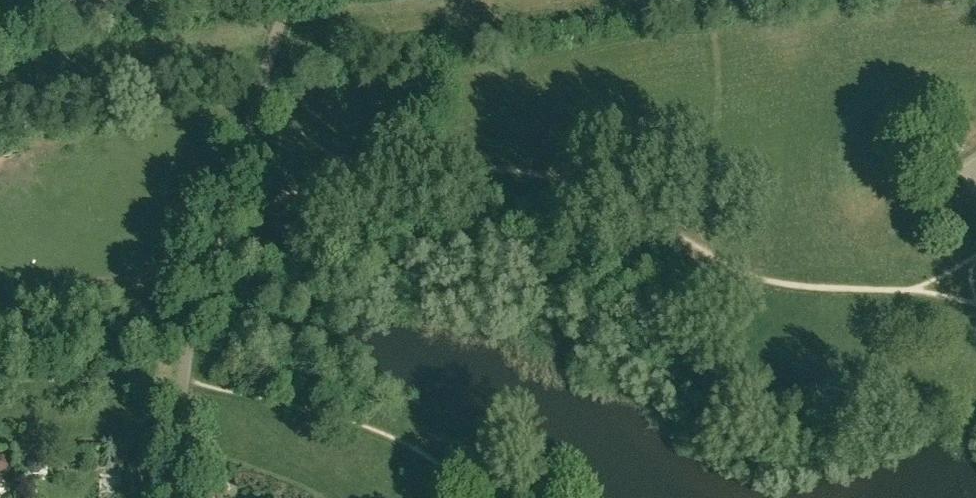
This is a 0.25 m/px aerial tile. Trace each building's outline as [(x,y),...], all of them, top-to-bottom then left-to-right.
[(0,456),(0,472),(2,472),(6,471),(8,468),(10,465),(8,459),(2,455),(0,456)] [(33,458),(28,463),(28,470),(29,471),(33,474),(40,474),(44,469),(43,462),(39,458),(33,458)]
